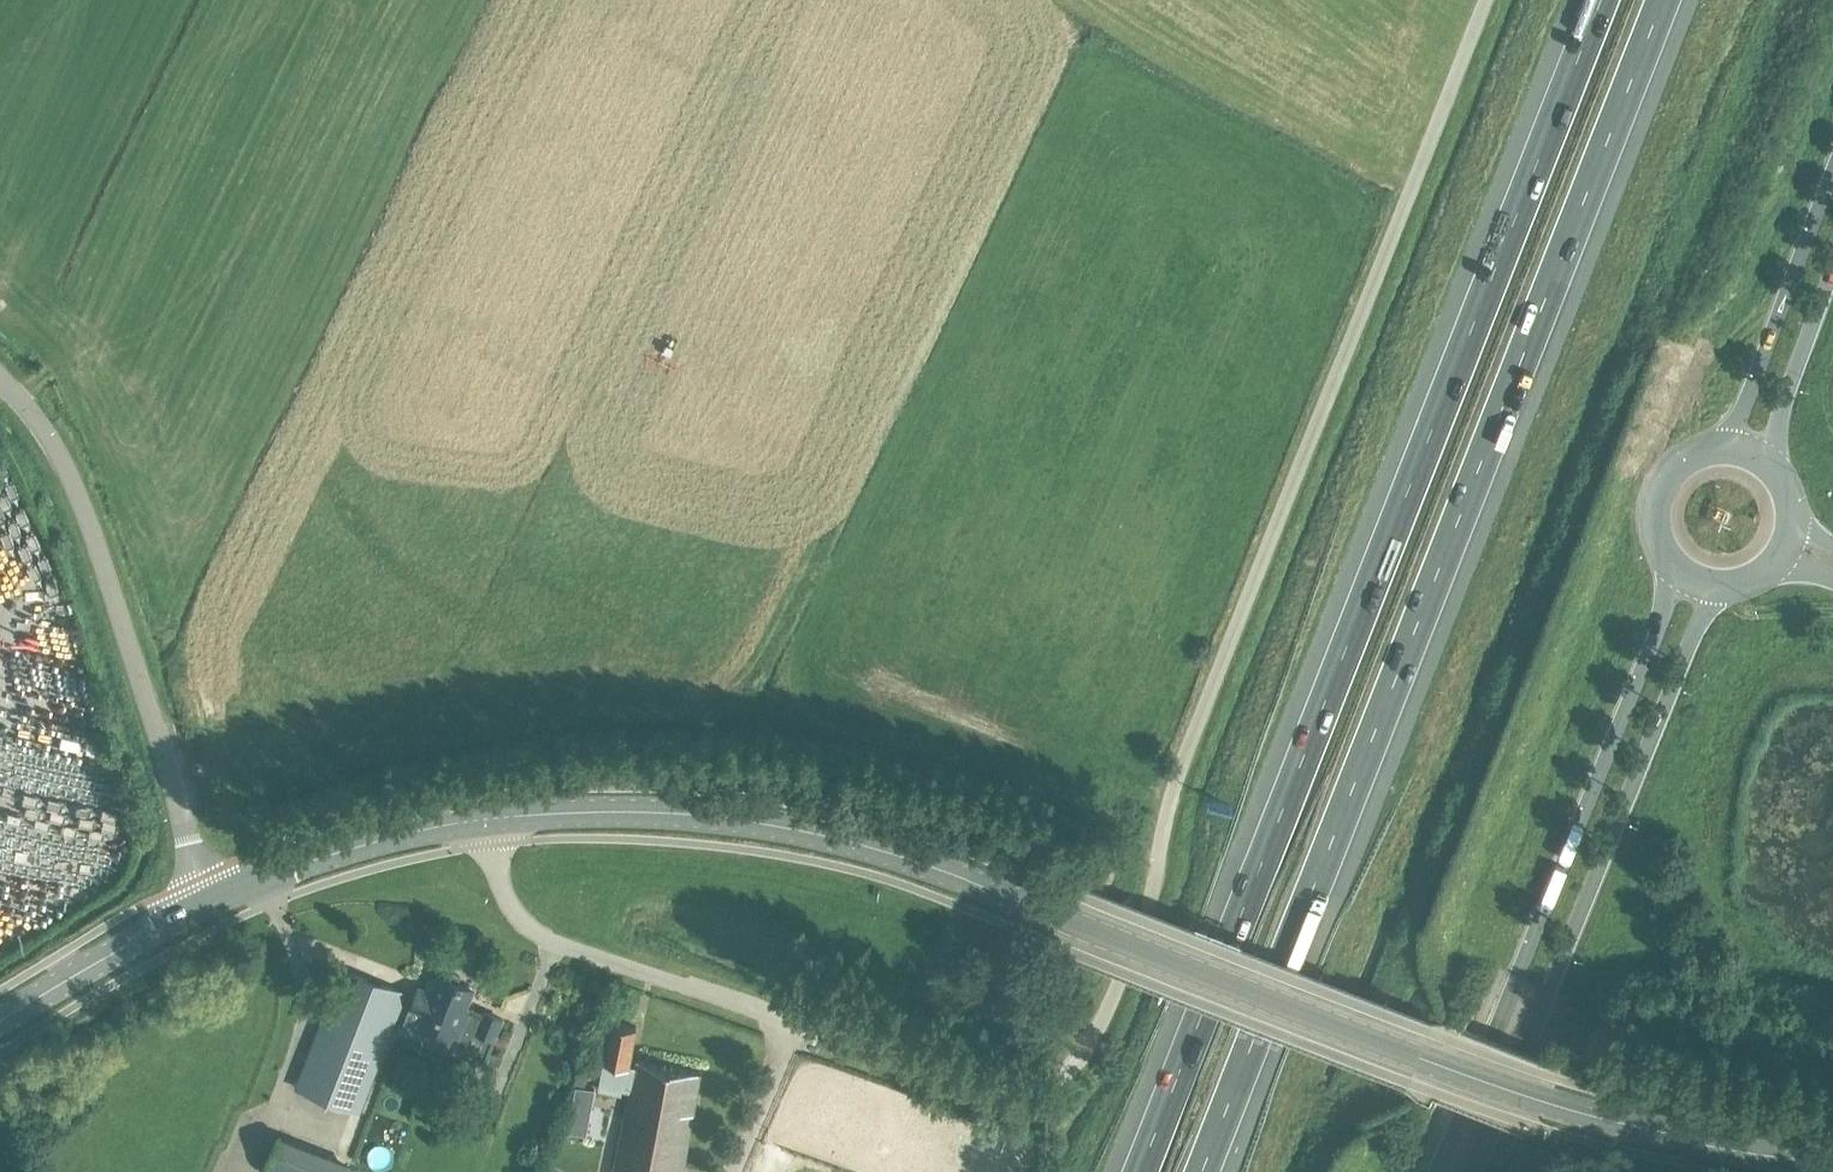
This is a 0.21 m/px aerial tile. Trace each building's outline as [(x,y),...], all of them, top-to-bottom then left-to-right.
[(359,1112),(406,993),(343,969),(296,1088),(359,1112)] [(477,985),(438,970),(436,976),(431,974),(426,987),(419,984),(400,1031),(419,1038),(420,1033),(432,1038),(431,1041),(457,1051),(457,1050),(468,1055),(467,1056),(484,1063),(486,1059),(488,1060),(505,1017),(484,1009),(482,1014),(468,1009),(477,985)] [(700,1071),(634,1062),(640,1029),(609,1021),(602,1060),(604,1060),(599,1088),(620,1092),(621,1088),(629,1089),(613,1171),(682,1171),(700,1071)] [(67,1096),(78,1089),(72,1079),(61,1085),(67,1096)] [(578,1086),(574,1107),(591,1110),(594,1089),(578,1086)] [(352,1164),(278,1136),(265,1170),(271,1171),(349,1171),(352,1164)]
